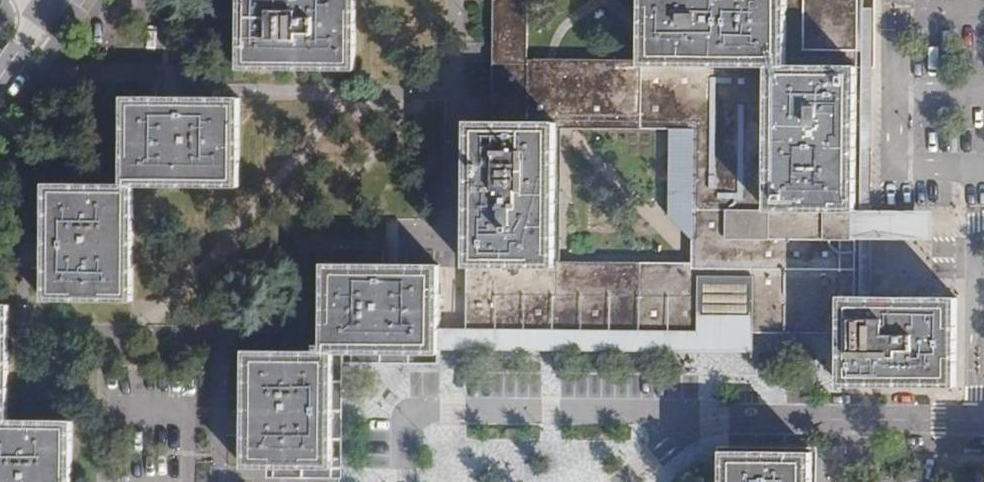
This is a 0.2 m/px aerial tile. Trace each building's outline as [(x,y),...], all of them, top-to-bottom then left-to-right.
[(237,67),(249,67),(353,68),(354,0),(238,0),(237,67)] [(490,102),(716,101),(717,210),(762,210),(854,210),(854,67),(854,10),(854,0),(525,0),(525,22),(489,22),(490,102)] [(869,9),(854,10),(854,67),(854,210),(870,209),(869,9)] [(238,184),(239,96),(127,95),(125,182),(48,182),(47,294),(135,295),(137,183),(238,184)] [(556,126),(467,125),(465,350),(722,360),(756,361),(752,268),(709,268),(556,267),(556,126)] [(949,237),(948,209),(870,209),(854,210),(855,237),(870,237),(949,237)] [(762,210),(717,210),(717,238),(855,237),(854,210),(762,210)] [(855,237),(717,238),(709,268),(770,266),(763,339),(846,334),(839,384),(957,384),(957,297),(871,297),(855,297),(855,237)] [(870,237),(855,237),(855,297),(871,297),(870,237)] [(441,334),(441,267),(323,268),(323,353),(246,355),(247,465),(270,465),(334,466),(333,354),(441,354),(441,334)] [(10,301),(0,301),(0,481),(74,481),(74,417),(11,416),(10,301)] [(441,364),(441,354),(333,354),(334,466),(270,465),(270,475),(343,475),(342,365),(441,364)] [(722,451),(722,481),(810,481),(811,453),(722,451)] [(964,465),(964,481),(983,481),(983,465),(964,465)]
